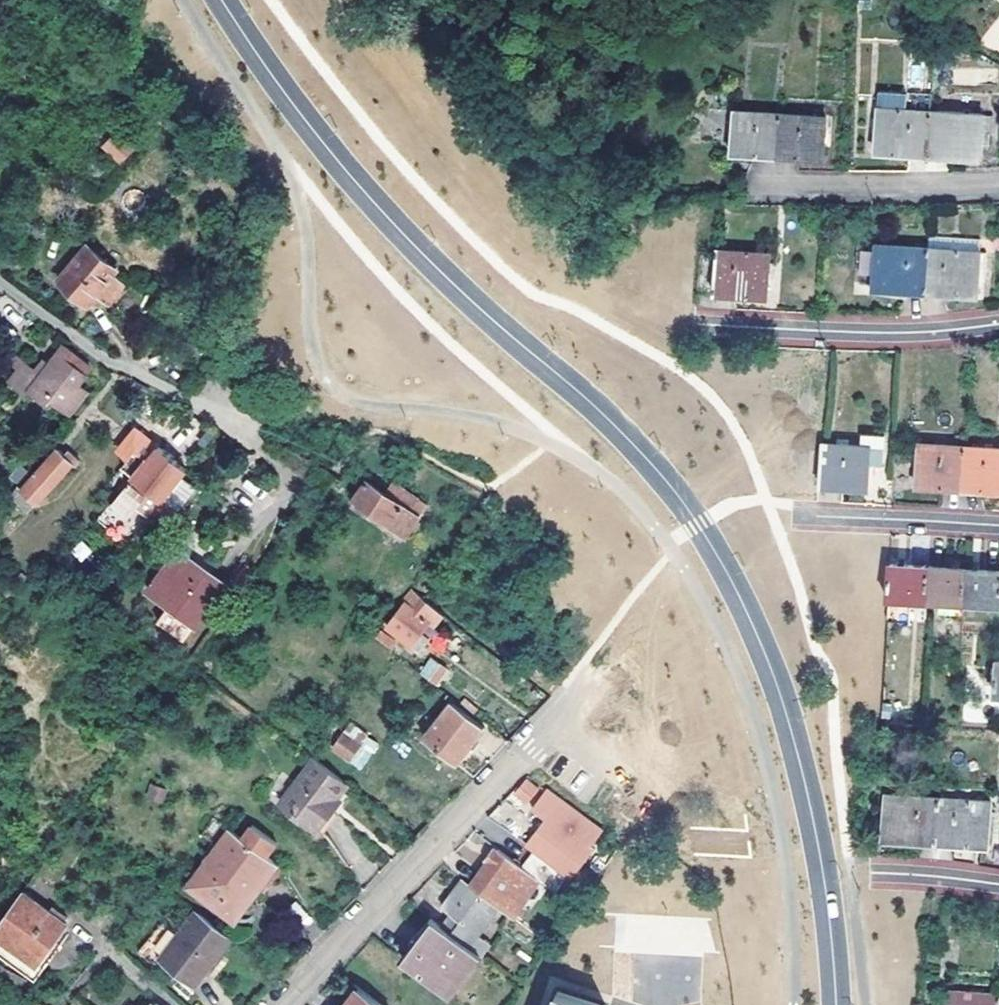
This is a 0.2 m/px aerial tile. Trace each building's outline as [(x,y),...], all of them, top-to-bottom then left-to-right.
[(928,149),(931,105),(879,102),(876,145),(916,148),(928,149)] [(931,105),(928,149),(939,150),(981,152),(983,108),(931,105)] [(777,154),(777,110),(732,108),(730,151),(767,153),(777,154)] [(777,110),(777,154),(786,155),(822,157),(824,114),(777,110)] [(117,131),(101,147),(119,165),(135,149),(117,131)] [(928,231),(928,245),(978,246),(978,232),(928,231)] [(926,290),(928,245),(874,243),(872,289),(926,290)] [(107,296),(122,280),(115,274),(117,270),(88,245),(73,261),(64,253),(59,257),(56,261),(53,258),(46,265),(59,277),(58,279),(89,304),(99,290),(107,296)] [(928,245),(926,290),(977,292),(978,246),(928,245)] [(768,297),(769,253),(718,252),(716,295),(768,297)] [(128,285),(122,280),(107,296),(114,301),(128,285)] [(84,393),(77,386),(90,365),(63,347),(33,390),(50,403),(58,393),(68,399),(65,404),(73,409),(84,393)] [(128,458),(144,437),(152,427),(146,423),(123,454),(128,458)] [(824,444),(822,486),(833,486),(869,487),(870,463),(884,464),(886,437),(863,436),(862,445),(824,444)] [(144,437),(128,458),(122,466),(135,478),(108,513),(126,526),(148,496),(151,497),(155,493),(165,499),(181,478),(187,469),(144,437)] [(963,487),(964,446),(918,445),(917,486),(963,487)] [(963,487),(973,488),(998,489),(998,447),(964,446),(963,487)] [(25,490),(40,503),(76,464),(79,465),(82,462),(72,453),(69,456),(62,450),(25,490)] [(26,464),(16,476),(24,483),(35,470),(26,464)] [(108,484),(116,490),(122,482),(114,476),(108,484)] [(181,478),(165,499),(153,514),(167,525),(195,489),(181,478)] [(411,515),(386,497),(368,484),(353,505),(396,535),(411,515)] [(394,484),(386,497),(411,515),(420,502),(394,484)] [(32,512),(40,503),(25,490),(21,487),(13,495),(32,512)] [(198,622),(225,581),(184,552),(156,592),(198,622)] [(889,568),(887,602),(925,604),(927,570),(889,568)] [(965,606),(967,572),(927,570),(925,604),(965,606)] [(965,606),(998,608),(998,574),(967,572),(965,606)] [(33,583),(44,589),(49,581),(39,574),(33,583)] [(431,621),(435,624),(444,614),(423,599),(415,609),(405,602),(387,625),(412,645),(431,621)] [(170,603),(159,619),(187,638),(198,622),(170,603)] [(420,673),(434,683),(445,669),(432,658),(420,673)] [(425,739),(457,763),(484,727),(453,702),(425,739)] [(325,757),(341,769),(360,744),(334,724),(329,730),(338,739),(325,757)] [(314,827),(330,808),(327,805),(333,797),(335,798),(347,783),(315,758),(281,801),(314,827)] [(526,867),(541,878),(560,892),(592,846),(604,829),(585,815),(571,805),(550,790),(536,809),(557,824),(548,836),(524,819),(516,829),(531,840),(534,836),(543,843),(526,867)] [(934,841),(937,798),(886,795),(882,837),(924,841),(934,841)] [(337,800),(335,798),(333,797),(327,805),(330,808),(337,800)] [(937,798),(934,841),(944,842),(986,845),(990,802),(937,798)] [(335,812),(330,808),(314,827),(319,831),(335,812)] [(250,819),(241,832),(265,851),(274,838),(250,819)] [(251,894),(276,860),(265,851),(241,832),(233,826),(193,879),(233,910),(247,891),(251,894)] [(472,884),(501,905),(515,915),(541,878),(526,867),(500,848),(497,851),(494,849),(488,857),(490,860),(472,884)] [(461,921),(452,933),(482,954),(491,941),(480,933),(501,905),(472,884),(464,878),(443,906),(451,913),(461,921)] [(68,922),(71,917),(54,905),(50,909),(24,890),(0,923),(0,934),(39,962),(68,922)] [(158,962),(161,958),(194,983),(232,935),(197,908),(174,939),(158,928),(141,950),(158,962)] [(451,913),(442,925),(452,933),(461,921),(451,913)] [(452,933),(442,925),(433,918),(404,959),(452,994),(482,954),(452,933)] [(68,922),(39,962),(0,934),(0,956),(35,980),(74,926),(68,922)] [(352,981),(345,990),(353,997),(346,1004),(384,1004),(352,981)] [(997,988),(945,988),(945,1004),(997,1004),(997,988)] [(559,991),(554,1004),(605,1004),(559,991)]
